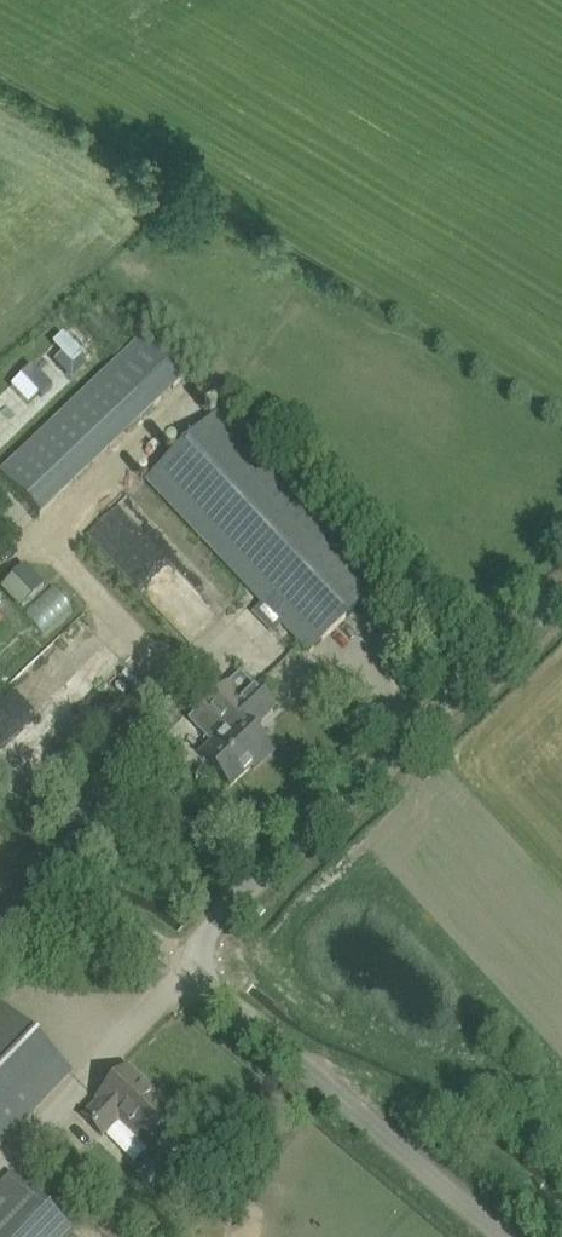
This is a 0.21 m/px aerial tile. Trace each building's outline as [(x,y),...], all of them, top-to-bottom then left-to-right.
[(142,422),(146,419),(187,378),(146,335),(104,376),(1,473),(40,516),(142,422)] [(148,480),(295,636),(310,653),(386,585),(224,408),(148,480)] [(216,606),(114,505),(85,535),(187,636),(216,606)] [(25,567),(1,590),(21,610),(44,587),(25,567)] [(39,632),(71,609),(56,587),(23,610),(39,632)] [(201,757),(214,772),(231,788),(261,758),(265,762),(274,753),(252,731),(275,707),(254,685),(253,686),(241,673),(228,685),(226,683),(188,720),(213,745),(201,757)] [(70,1072),(0,1005),(0,1146),(70,1072)] [(127,1068),(106,1091),(98,1099),(100,1100),(84,1117),(103,1135),(119,1119),(145,1144),(174,1114),(127,1068)] [(71,1232),(12,1175),(0,1187),(0,1236),(66,1236),(71,1232)]
